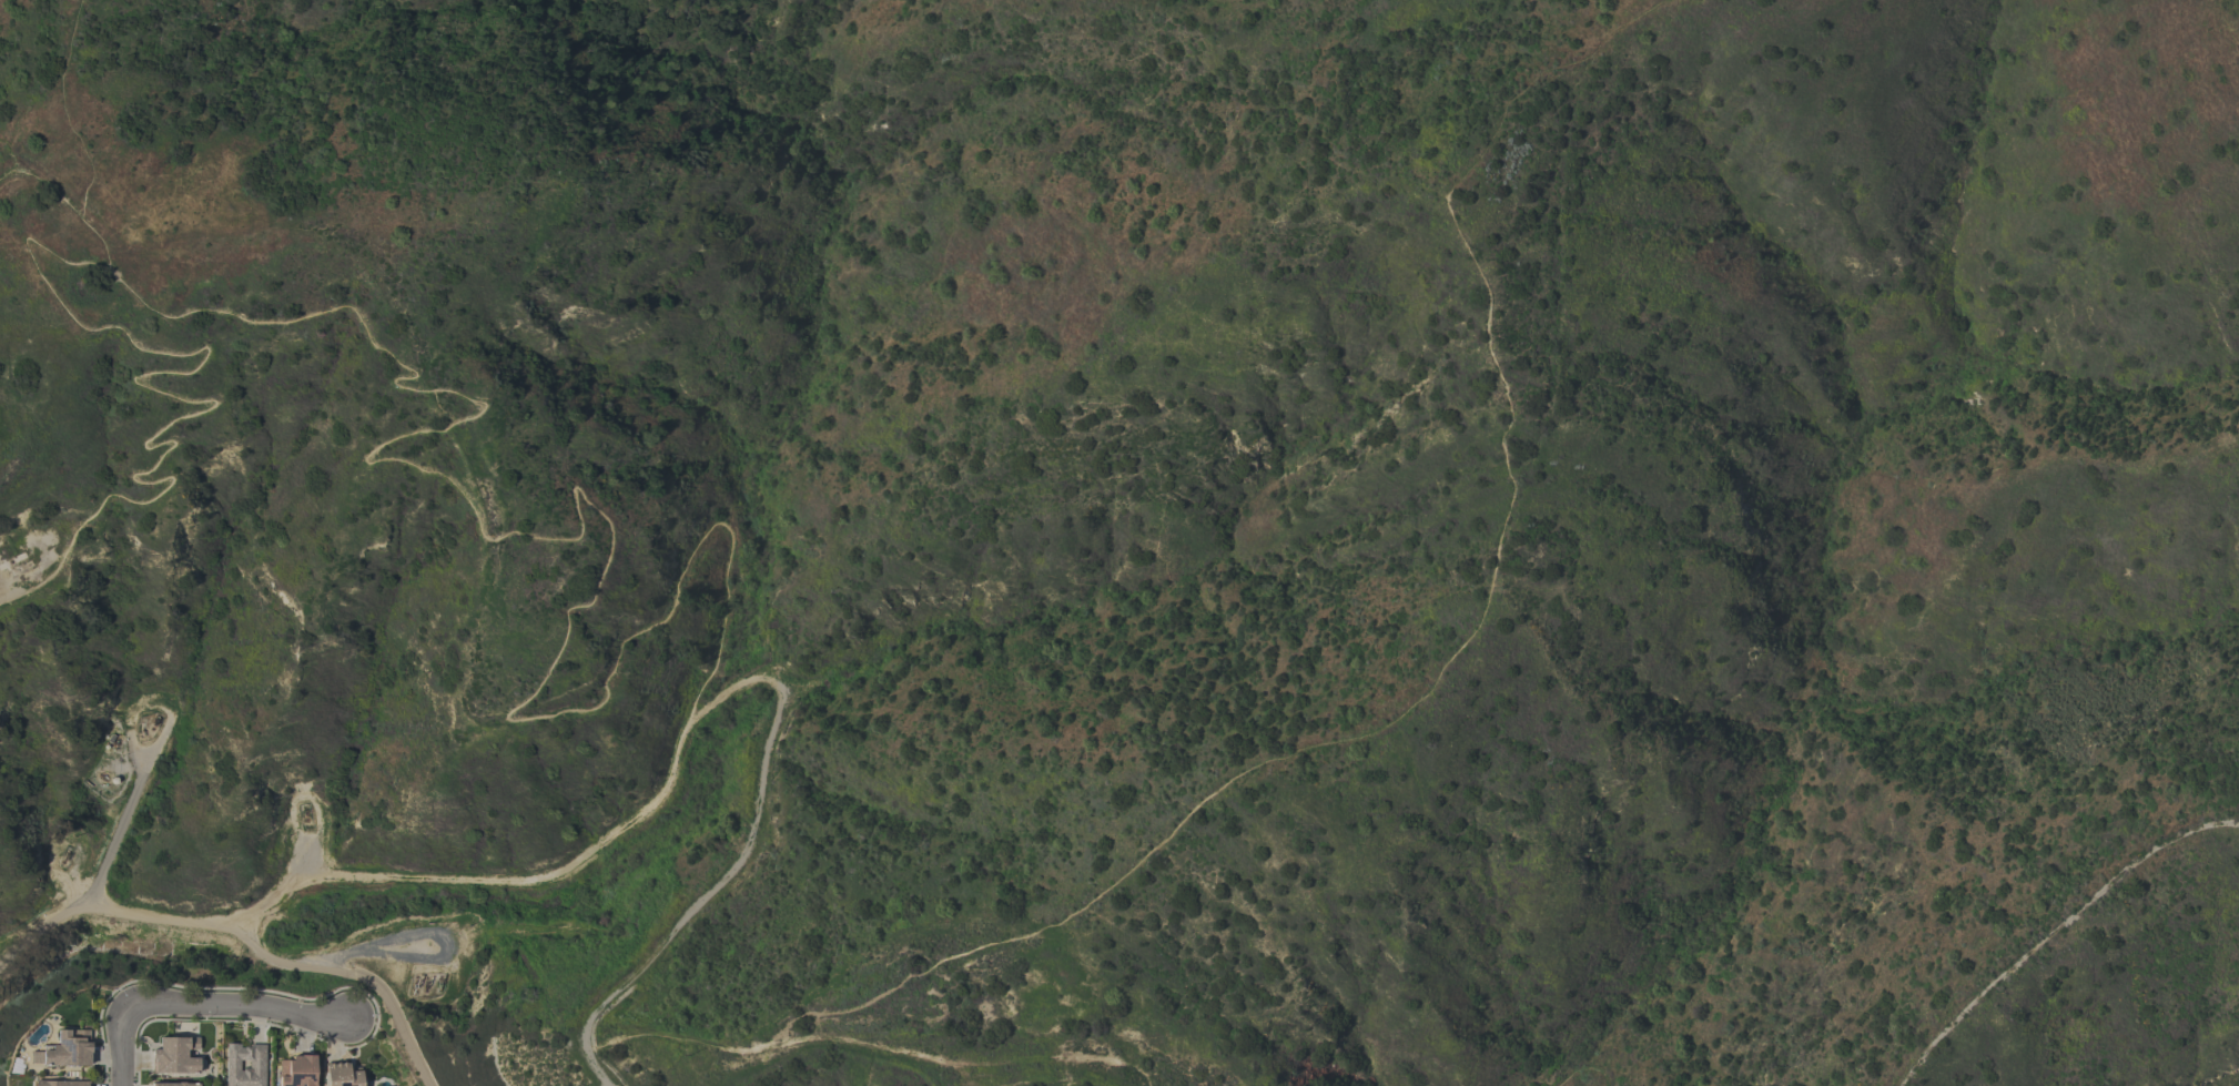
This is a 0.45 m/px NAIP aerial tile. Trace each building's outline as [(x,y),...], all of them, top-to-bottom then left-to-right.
[(87,1069),(87,1033),(56,1033),(56,1052),(42,1052),(42,1069),(87,1069)] [(149,1052),(149,1076),(194,1076),(194,1042),(154,1042),(154,1052),(149,1052)] [(220,1048),(220,1085),(258,1085),(258,1048),(220,1048)] [(272,1085),(309,1085),(309,1061),(272,1061),(272,1085)] [(354,1074),(341,1075),(340,1067),(319,1068),(320,1085),(355,1085),(354,1074)]
